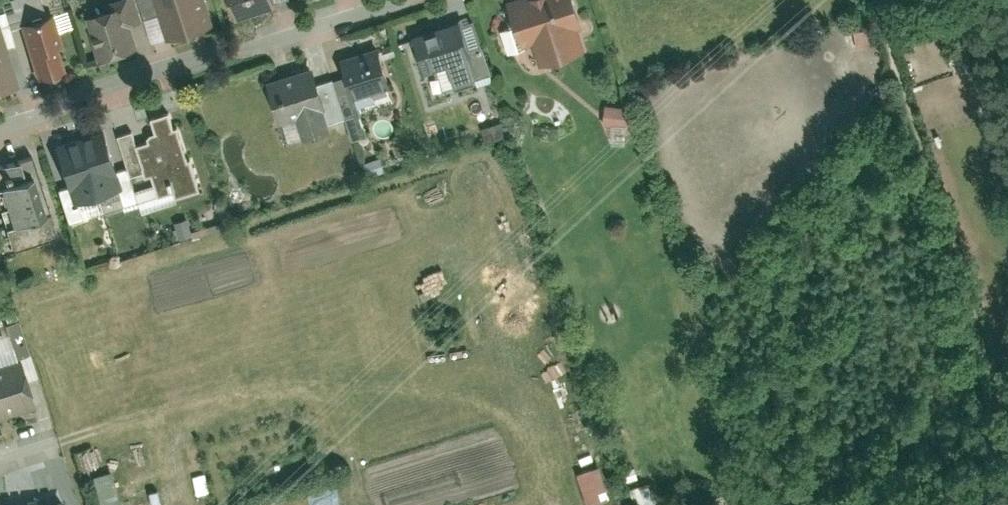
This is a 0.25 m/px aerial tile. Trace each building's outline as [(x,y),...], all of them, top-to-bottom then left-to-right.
[(100,60),(133,50),(126,28),(139,24),(131,0),(114,0),(84,9),(100,60)] [(212,29),(203,0),(156,0),(169,42),(212,29)] [(279,7),(277,0),(231,0),(237,20),(279,7)] [(522,44),(532,40),(540,63),(587,49),(579,26),(586,23),(578,0),(509,0),(522,44)] [(22,19),(31,46),(28,47),(38,79),(62,71),(53,45),(59,43),(49,11),(22,19)] [(427,71),(450,64),(456,82),(480,74),(475,56),(463,18),(415,33),(427,71)] [(16,90),(0,38),(0,95),(16,90)] [(379,41),(339,53),(351,92),(391,79),(379,41)] [(281,118),(298,113),(305,136),(338,126),(318,62),(269,78),(281,118)] [(205,190),(194,158),(191,159),(180,125),(176,127),(172,112),(153,118),(158,133),(152,134),(153,139),(138,144),(134,132),(120,137),(132,174),(146,169),(148,174),(155,172),(165,203),(205,190)] [(129,189),(109,127),(82,135),(102,198),(129,189)] [(102,198),(82,135),(56,143),(76,206),(102,198)] [(28,154),(0,163),(0,177),(32,167),(28,154)] [(32,167),(0,177),(0,191),(36,180),(32,167)] [(36,180),(0,191),(4,204),(40,192),(36,180)] [(44,205),(40,192),(4,204),(8,216),(44,205)] [(48,218),(44,205),(8,216),(12,229),(48,218)] [(42,409),(28,361),(0,368),(0,421),(42,409)] [(98,475),(103,504),(124,504),(118,472),(98,475)] [(642,504),(661,504),(657,484),(638,487),(642,504)]
